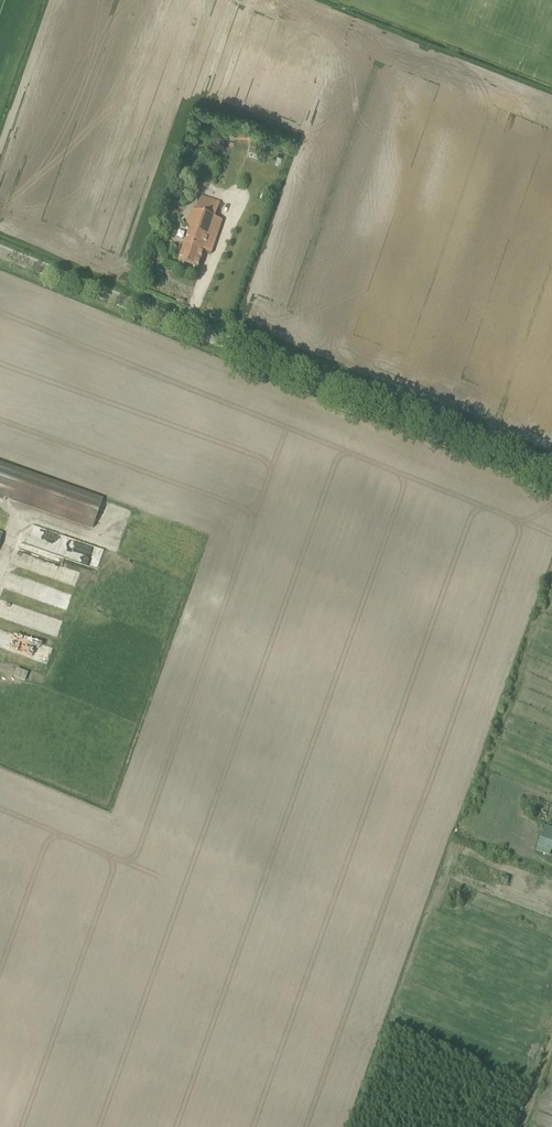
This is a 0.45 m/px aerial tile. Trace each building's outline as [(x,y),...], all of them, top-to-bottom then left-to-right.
[(236,126),(235,135),(248,136),(249,126),(236,126)] [(212,254),(222,221),(215,218),(220,204),(201,198),(180,263),(199,269),(204,251),(212,254)] [(103,500),(0,464),(0,496),(93,528),(103,500)] [(96,572),(102,551),(26,527),(19,549),(96,572)] [(76,587),(79,579),(30,561),(27,568),(76,587)] [(15,669),(12,677),(24,682),(27,674),(15,669)] [(539,803),(536,815),(545,817),(548,805),(539,803)] [(536,850),(550,855),(551,849),(551,830),(545,827),(536,850)]
